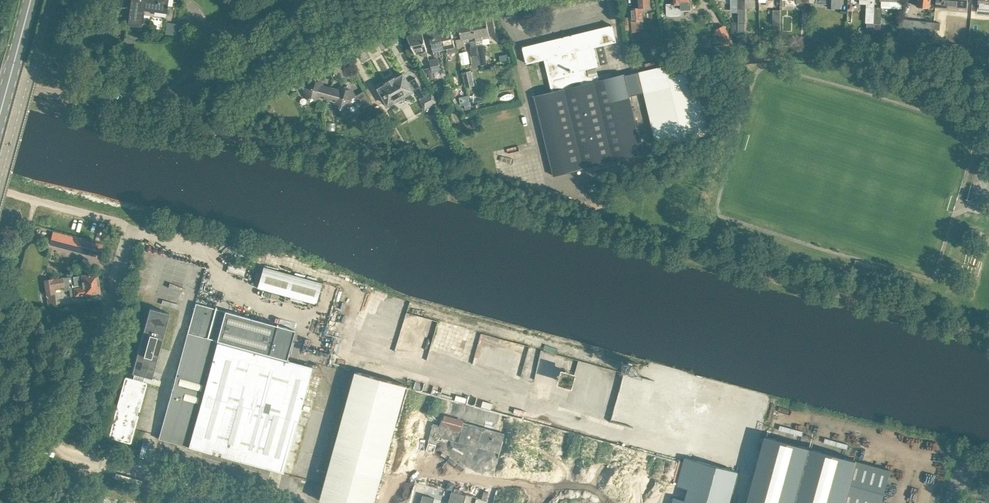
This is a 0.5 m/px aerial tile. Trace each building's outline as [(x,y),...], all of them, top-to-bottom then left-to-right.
[(168,0),(131,0),(128,25),(141,26),(144,8),(150,9),(150,11),(167,13),(168,7),(169,8),(169,5),(168,5),(168,0)] [(650,0),(637,0),(638,7),(630,8),(631,21),(643,20),(642,7),(651,6),(650,0)] [(691,0),(672,0),(672,3),(666,3),(667,15),(682,14),(681,8),(691,8),(691,0)] [(874,6),(874,0),(860,0),(860,5),(866,5),(866,22),(873,23),(874,6)] [(936,7),(949,8),(949,7),(965,8),(966,0),(936,0),(936,7)] [(979,9),(988,10),(988,0),(979,0),(979,9)] [(881,23),(881,6),(874,6),(873,23),(881,23)] [(496,32),(495,27),(493,18),(473,21),(476,40),(483,38),(482,35),(496,32)] [(476,40),(473,21),(459,24),(462,39),(468,37),(469,41),(476,40)] [(873,29),(872,33),(880,33),(881,23),(873,23),(873,29)] [(644,153),(627,85),(625,74),(599,80),(598,74),(589,76),(587,69),(601,66),(596,46),(616,41),(612,25),(523,47),(527,63),(544,59),(552,91),(534,96),(553,175),(644,153)] [(724,25),(715,29),(722,42),(730,38),(724,25)] [(931,43),(933,28),(901,25),(899,39),(931,43)] [(456,52),(453,35),(450,26),(439,28),(443,49),(449,48),(450,53),(456,52)] [(443,49),(439,28),(429,31),(431,40),(435,56),(440,55),(439,50),(443,49)] [(428,55),(425,42),(423,32),(407,36),(416,53),(421,52),(422,56),(428,55)] [(681,36),(666,36),(666,45),(681,45),(681,36)] [(487,64),(483,45),(477,46),(479,55),(481,65),(487,64)] [(479,55),(477,46),(471,47),(472,56),(479,55)] [(441,69),(438,58),(429,60),(430,66),(431,68),(432,71),(434,71),(441,69)] [(710,132),(692,58),(639,71),(658,146),(710,132)] [(475,85),(471,71),(463,73),(467,87),(475,85)] [(386,84),(379,88),(384,97),(388,105),(413,91),(416,89),(420,98),(425,109),(438,103),(432,92),(425,96),(421,86),(416,77),(408,82),(404,74),(397,78),(395,76),(385,82),(386,84)] [(327,99),(331,87),(322,84),(318,77),(302,86),(307,94),(311,101),(319,97),(327,99)] [(356,100),(353,93),(348,85),(340,89),(331,87),(327,99),(337,102),(341,109),(356,100)] [(365,90),(356,95),(362,106),(365,106),(372,103),(365,90)] [(469,94),(459,96),(461,105),(470,103),(469,94)] [(383,108),(377,111),(382,121),(388,117),(383,108)] [(53,231),(52,235),(61,237),(60,244),(90,251),(92,241),(53,231)] [(321,282),(263,266),(257,288),(315,304),(321,282)] [(100,292),(97,272),(44,280),(46,293),(55,292),(54,287),(64,286),(64,290),(69,289),(70,296),(100,292)] [(283,472),(311,366),(288,360),(289,359),(287,359),(294,330),(277,325),(277,323),(276,325),(216,308),(216,307),(216,306),(215,308),(196,303),(159,439),(283,472)] [(76,319),(74,307),(55,310),(56,321),(76,319)] [(151,377),(169,313),(149,307),(132,372),(134,373),(133,378),(125,376),(109,437),(130,442),(146,382),(143,381),(145,376),(151,377)] [(407,385),(356,371),(320,500),(330,502),(374,502),(407,385)] [(433,423),(428,442),(436,445),(438,437),(478,448),(500,454),(506,434),(483,428),(463,422),(460,431),(441,426),(433,423)] [(890,470),(765,436),(755,471),(747,502),(881,502),(890,470)] [(737,472),(685,457),(673,502),(728,502),(737,472)] [(466,495),(459,493),(460,489),(455,488),(454,491),(452,491),(449,502),(464,502),(466,495)] [(421,502),(433,502),(435,498),(423,495),(421,502)]
